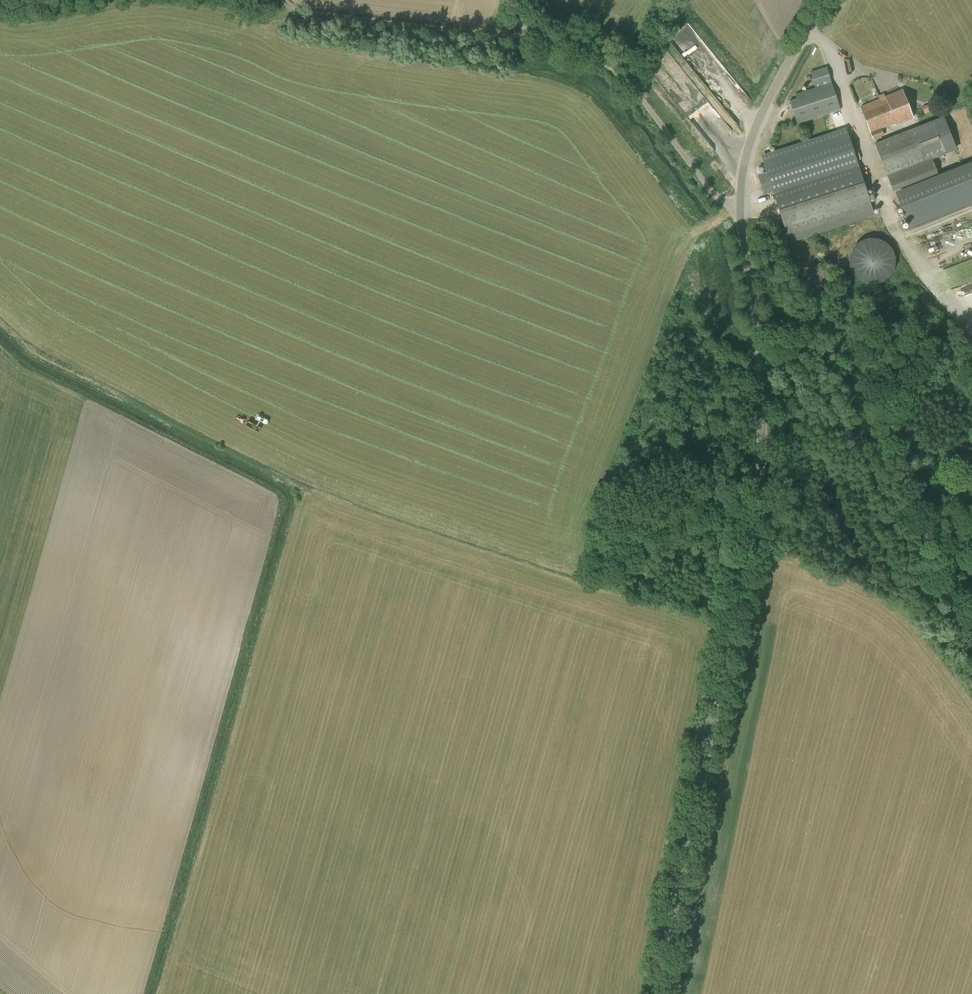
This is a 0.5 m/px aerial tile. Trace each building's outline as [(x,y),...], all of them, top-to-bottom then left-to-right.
[(796,121),(840,107),(826,66),(811,71),(816,87),(795,93),(796,98),(789,100),(796,121)] [(895,124),(913,117),(902,90),(860,107),(873,140),(884,135),(881,128),(895,123),(895,124)] [(943,115),(874,144),(893,190),(938,172),(932,158),(957,148),(943,115)] [(789,242),(875,217),(846,127),(761,154),(789,242)] [(963,164),(895,191),(909,228),(971,203),(971,160),(963,164)] [(883,240),(877,238),(871,237),(865,238),(860,241),(855,245),(851,250),(849,255),(849,261),(849,267),(852,273),(856,277),(861,281),(866,283),(872,284),(878,283),(884,280),(888,277),(892,272),(894,266),(895,260),(894,254),(892,249),(888,244),(883,240)]
